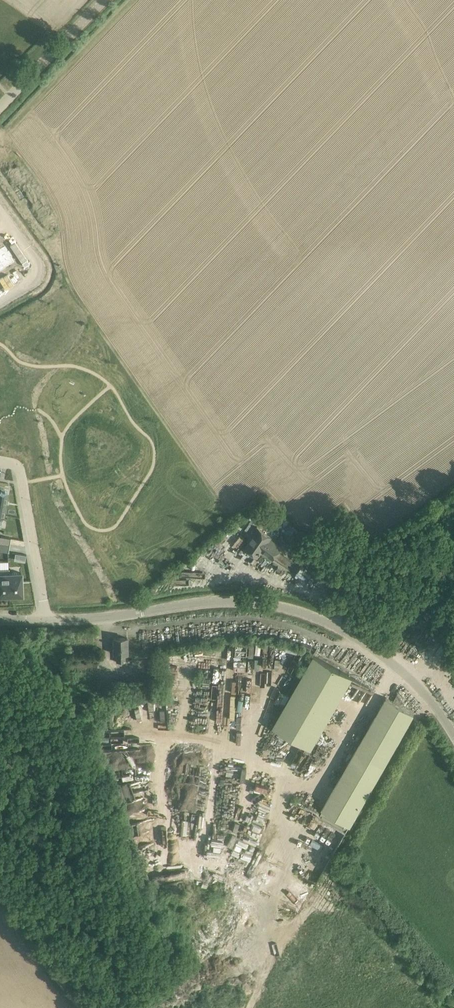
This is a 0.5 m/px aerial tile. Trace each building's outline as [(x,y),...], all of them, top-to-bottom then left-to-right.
[(0,247),(0,259),(5,269),(6,268),(15,262),(12,257),(13,256),(9,249),(8,250),(5,244),(0,247)] [(271,536),(257,527),(253,533),(255,534),(245,547),(257,556),(261,550),(273,558),(279,550),(281,546),(269,539),(271,536)] [(9,544),(11,538),(0,536),(0,543),(9,544)] [(8,551),(9,544),(0,543),(0,550),(8,551)] [(0,568),(0,595),(1,595),(1,597),(10,596),(8,568),(0,568)] [(9,568),(8,568),(10,596),(18,596),(18,594),(22,594),(21,572),(9,573),(9,568)] [(127,653),(127,647),(127,637),(114,638),(114,654),(117,653),(117,662),(125,662),(125,653),(127,653)] [(314,749),(352,674),(312,653),(273,729),(314,749)] [(246,668),(252,668),(252,673),(267,675),(269,657),(248,655),(246,668)] [(393,701),(387,698),(325,806),(352,822),(414,713),(402,706),(405,702),(399,694),(398,693),(393,701)] [(127,814),(150,808),(142,778),(119,785),(127,814)]
